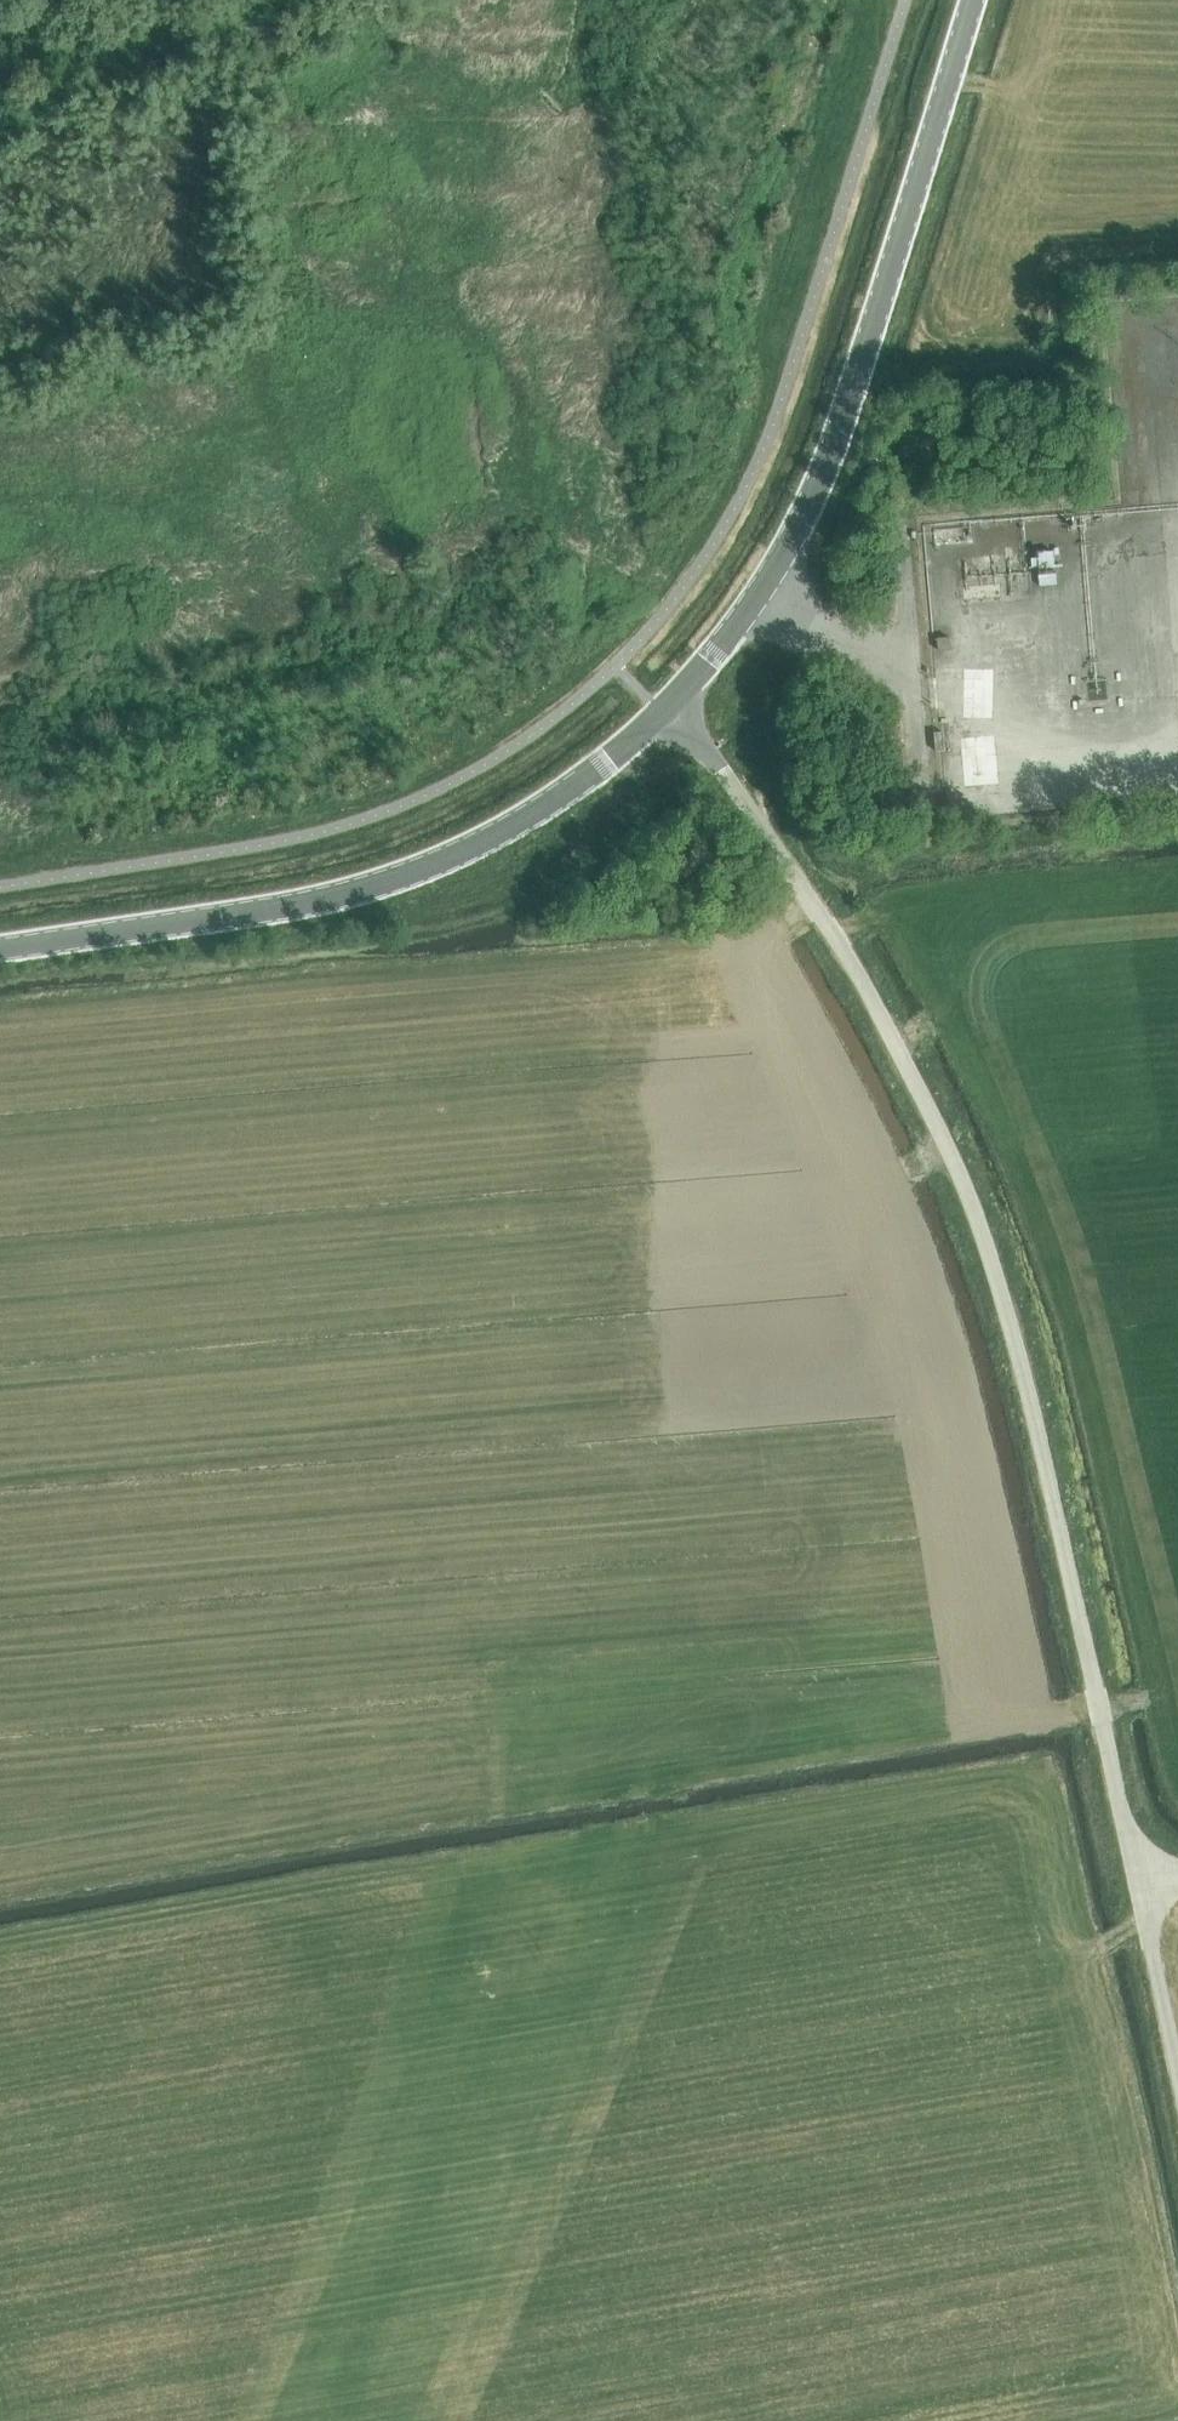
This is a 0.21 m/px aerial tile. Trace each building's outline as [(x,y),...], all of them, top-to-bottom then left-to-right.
[(935,641),(937,653),(950,652),(949,640),(935,641)] [(934,734),(936,753),(944,752),(942,734),(934,734)]
